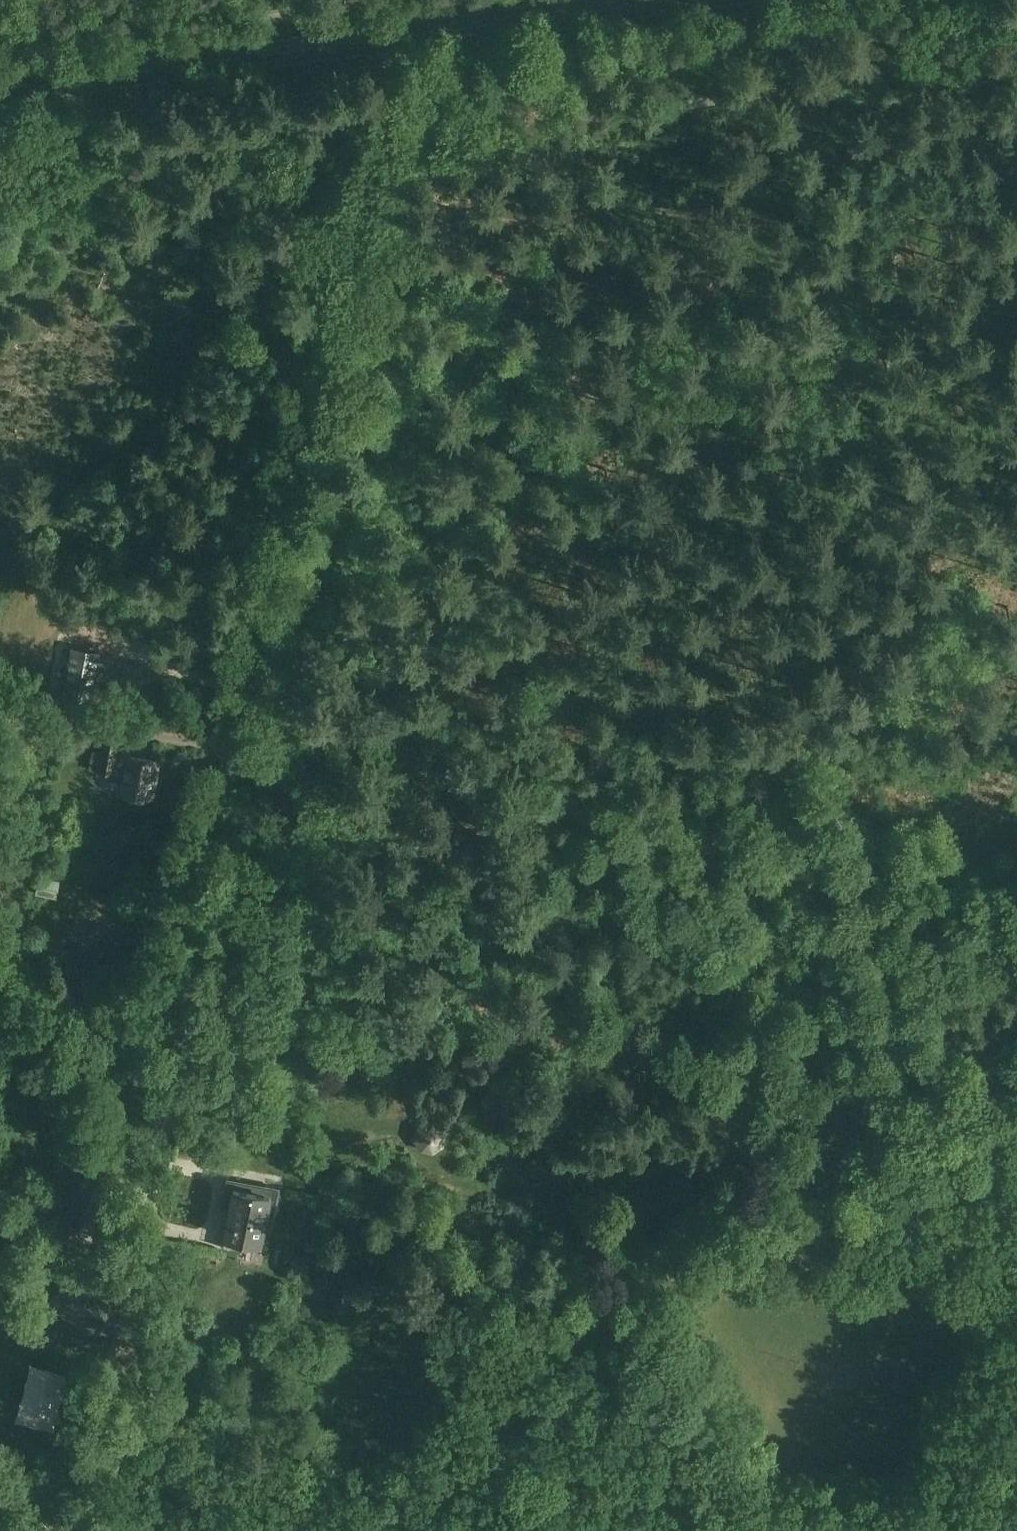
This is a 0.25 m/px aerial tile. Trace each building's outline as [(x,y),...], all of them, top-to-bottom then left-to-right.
[(101,651),(69,646),(58,712),(90,717),(101,651)] [(111,771),(126,773),(124,790),(148,794),(153,760),(129,756),(130,748),(117,747),(118,737),(102,735),(101,744),(105,744),(101,771),(110,772),(111,771)] [(38,876),(35,893),(57,897),(60,880),(38,876)] [(425,1120),(415,1127),(413,1138),(420,1150),(433,1152),(443,1145),(445,1131),(439,1122),(425,1120)] [(268,1193),(233,1187),(224,1234),(260,1240),(268,1193)] [(120,1292),(75,1261),(45,1303),(91,1335),(120,1292)]
